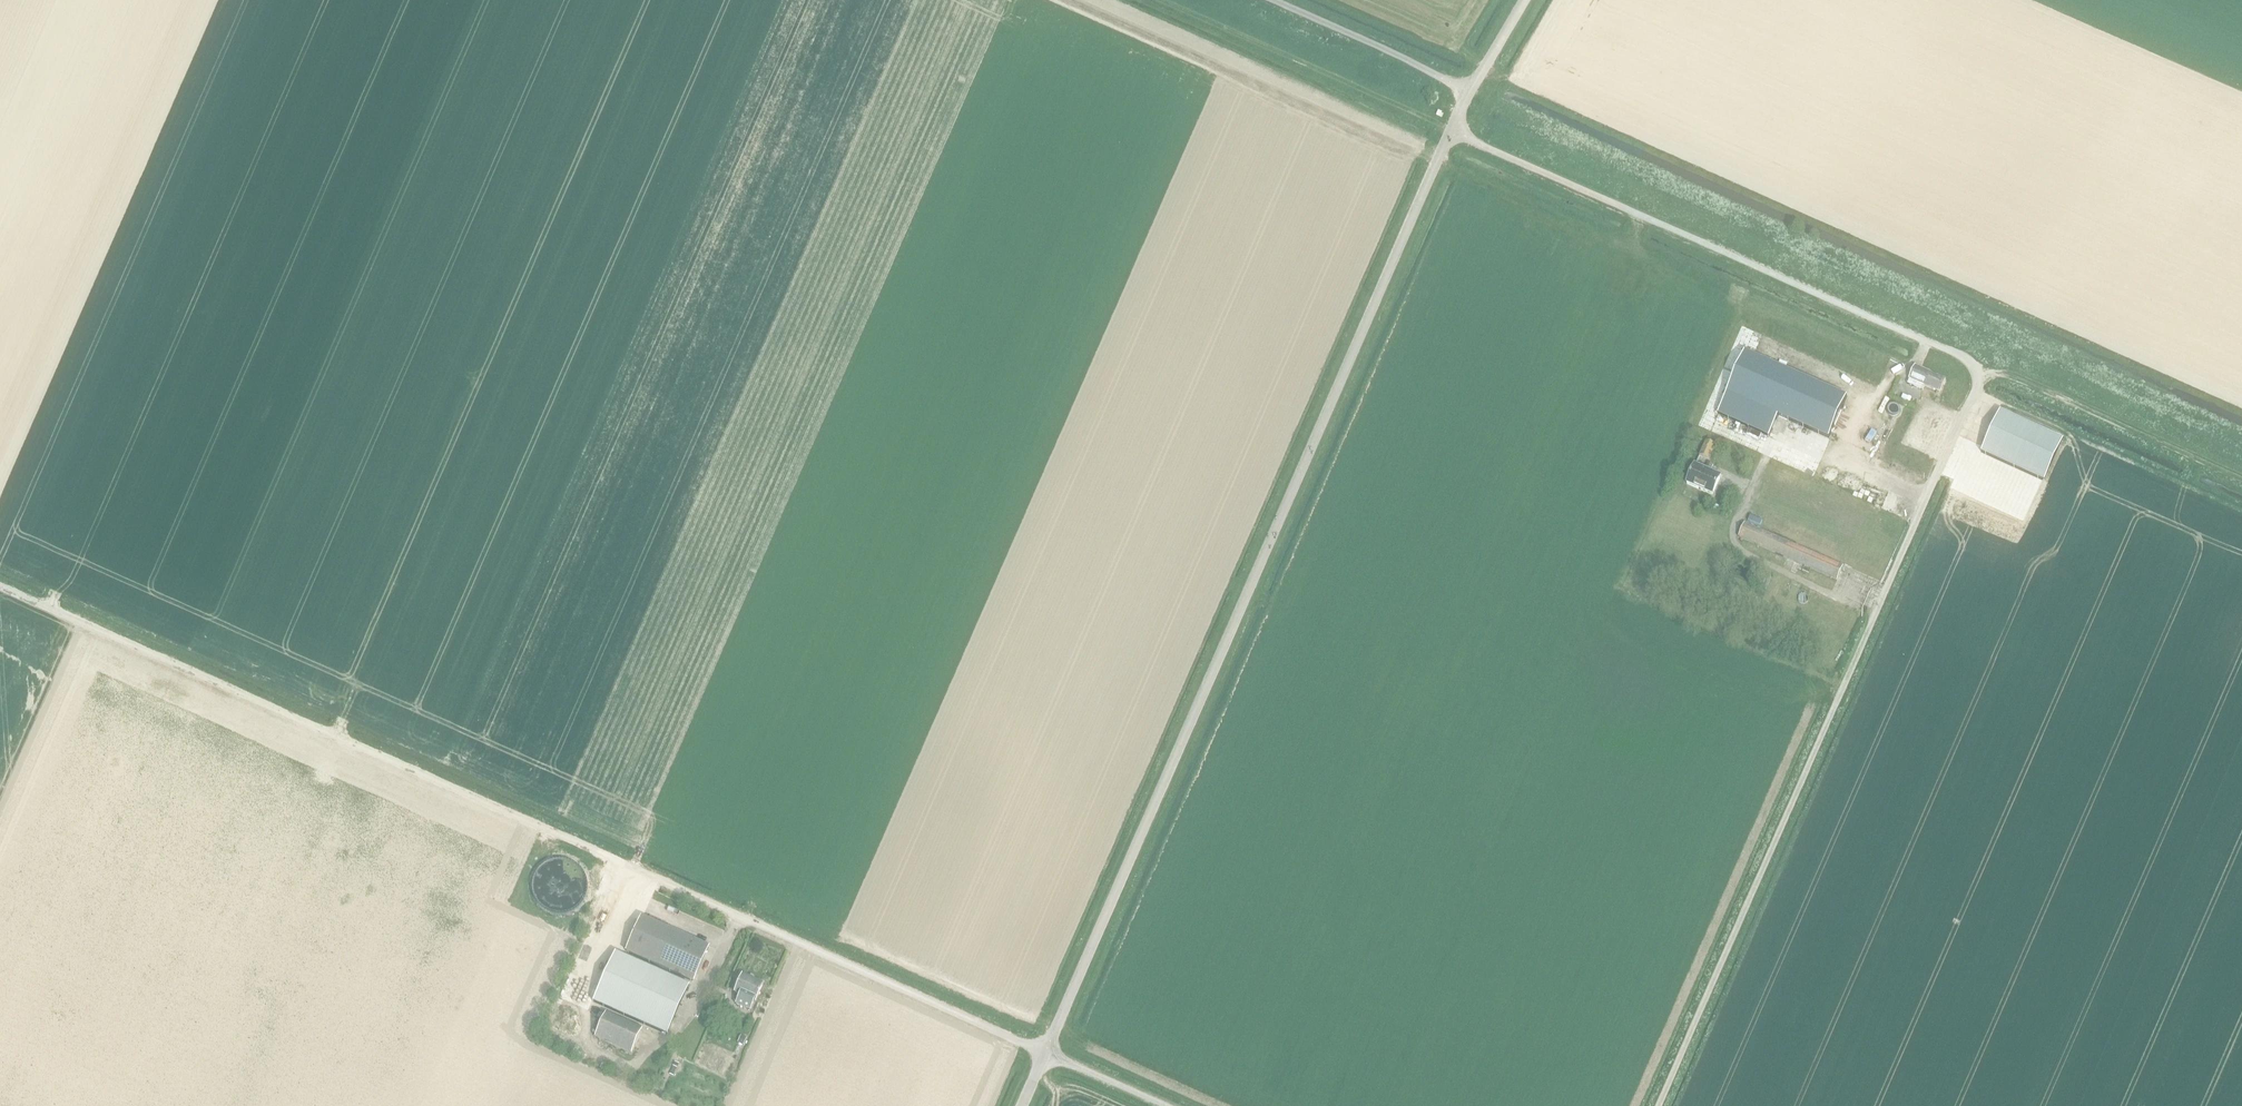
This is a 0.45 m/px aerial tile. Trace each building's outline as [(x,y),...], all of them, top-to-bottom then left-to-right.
[(1746,352),(1727,393),(1829,438),(1847,396),(1746,352)] [(1924,386),(1931,373),(1915,366),(1909,382),(1908,385),(1922,391),(1924,386)] [(1931,373),(1924,386),(1937,392),(1936,394),(1939,395),(1945,379),(1931,373)] [(2000,411),(1981,452),(2043,481),(2062,439),(2000,411)] [(1717,445),(1706,440),(1700,455),(1710,459),(1717,445)] [(1713,494),(1721,475),(1711,471),(1714,465),(1709,462),(1706,469),(1696,464),(1688,483),(1713,494)] [(1877,538),(1881,529),(1890,533),(1893,527),(1877,520),(1871,535),(1877,538)] [(1843,566),(1745,523),(1739,537),(1836,580),(1843,566)] [(1848,564),(1865,571),(1868,564),(1851,557),(1848,564)] [(1867,581),(1869,575),(1859,571),(1856,577),(1867,581)] [(533,895),(537,903),(542,909),(550,914),(558,916),(567,916),(575,913),(582,908),(587,902),(590,894),(591,886),(590,878),(587,871),(582,865),(574,860),(566,857),(558,857),(549,859),(542,864),(536,870),(533,878),(531,887),(533,895)] [(708,946),(642,917),(627,952),(692,982),(708,946)] [(615,952),(593,1002),(665,1034),(687,984),(615,952)] [(750,1010),(754,1002),(755,1002),(763,984),(742,975),(734,993),(740,995),(736,1004),(744,1008),(750,1010)] [(631,1053),(643,1029),(606,1012),(595,1037),(631,1053)] [(741,1036),(738,1043),(743,1045),(746,1039),(741,1036)] [(672,1065),(673,1066),(669,1074),(673,1076),(679,1063),(675,1061),(674,1061),(672,1065)]
